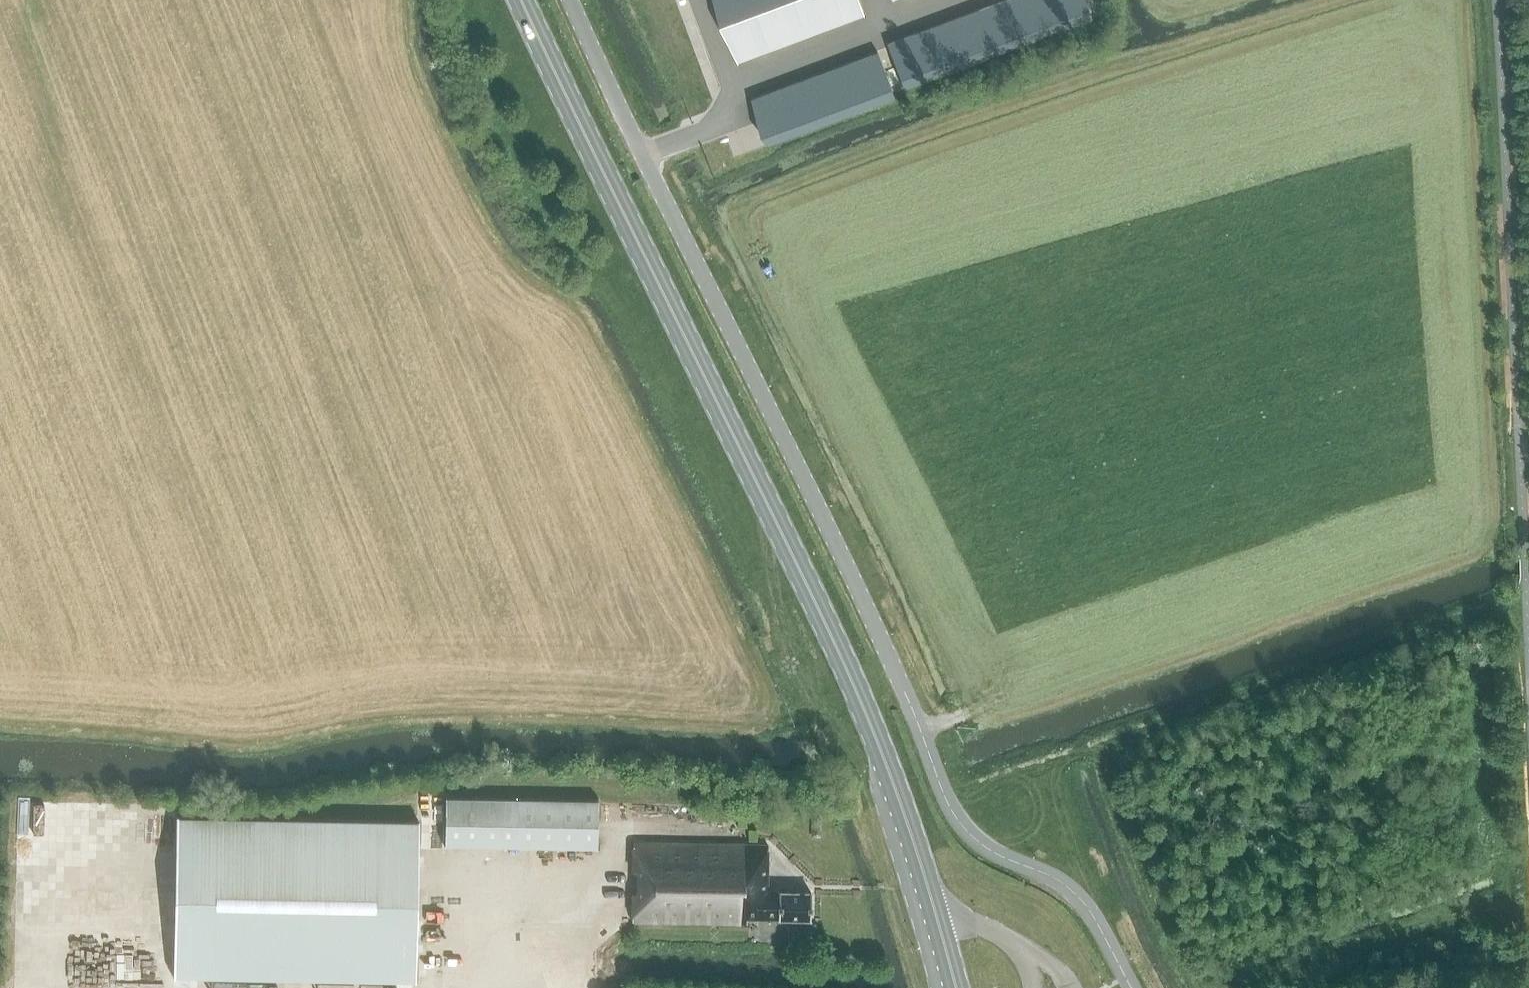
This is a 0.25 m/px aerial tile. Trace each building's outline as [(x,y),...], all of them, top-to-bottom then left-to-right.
[(724,23),(745,15),(739,0),(715,0),(724,23)] [(745,15),(766,8),(763,0),(739,0),(745,15)] [(766,8),(780,46),(801,38),(786,0),(766,8)] [(801,38),(821,30),(810,0),(786,0),(801,38)] [(821,30),(842,23),(834,0),(810,0),(821,30)] [(842,23),(863,15),(857,0),(834,0),(842,23)] [(999,1),(1016,46),(1035,39),(1020,0),(1002,0),(999,1)] [(1035,39),(1054,32),(1042,0),(1020,0),(1035,39)] [(1054,32),(1073,25),(1063,0),(1042,0),(1054,32)] [(1073,25),(1092,18),(1085,0),(1063,0),(1073,25)] [(999,1),(980,8),(997,54),(1016,46),(999,1)] [(766,8),(745,15),(759,54),(780,46),(766,8)] [(980,8),(961,15),(978,61),(997,54),(980,8)] [(745,15),(724,23),(738,62),(759,54),(745,15)] [(961,15),(942,22),(960,68),(978,61),(961,15)] [(942,22),(924,29),(941,75),(960,68),(942,22)] [(924,29),(905,36),(922,82),(941,75),(924,29)] [(905,36),(886,43),(903,89),(922,82),(905,36)] [(877,52),(856,60),(873,105),(894,97),(877,52)] [(856,60),(835,67),(852,113),(873,105),(856,60)] [(835,67),(814,75),(831,121),(852,113),(835,67)] [(814,75),(793,83),(811,128),(831,121),(814,75)] [(793,83),(773,90),(790,136),(811,128),(793,83)] [(773,90),(752,98),(769,144),(790,136),(773,90)] [(445,847),(598,849),(597,801),(446,798),(445,847)] [(414,982),(417,822),(176,818),(173,978),(414,982)] [(809,919),(810,892),(766,892),(767,845),(632,843),(631,923),(746,924),(746,919),(809,919)]
